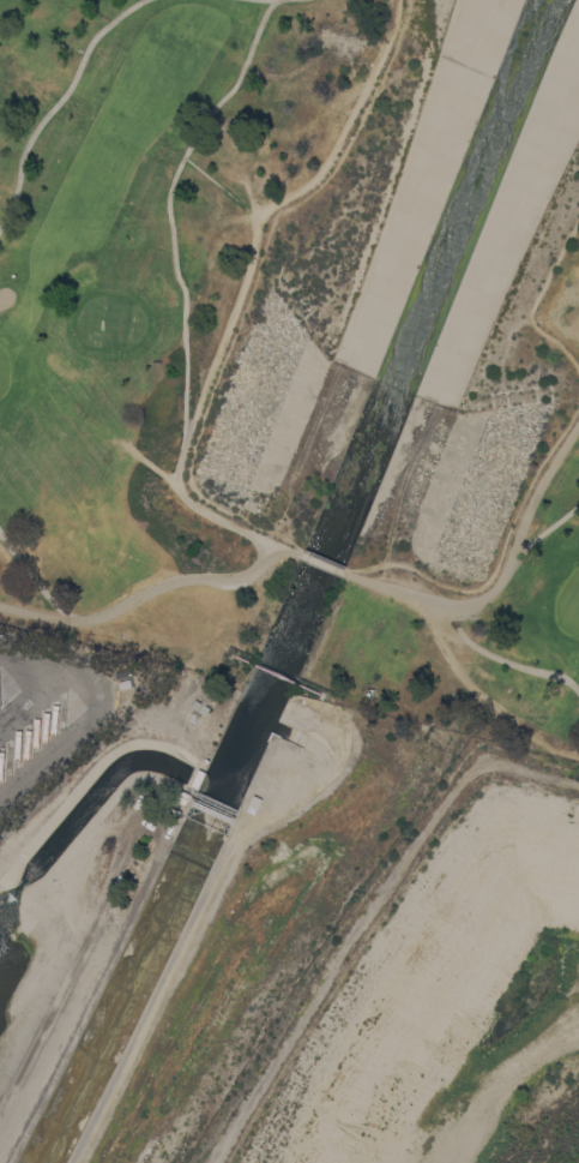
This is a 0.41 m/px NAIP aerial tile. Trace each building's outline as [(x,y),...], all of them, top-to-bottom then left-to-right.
[(116,678),(114,672),(128,667),(131,675),(116,678)] [(119,689),(117,682),(129,678),(131,685),(119,689)] [(207,693),(212,695),(206,705),(201,702),(207,693)] [(210,708),(206,715),(192,707),(195,700),(210,708)] [(194,725),(187,721),(194,709),(201,714),(194,725)] [(199,769),(206,772),(199,789),(192,786),(199,769)] [(192,795),(189,801),(187,801),(185,805),(175,801),(181,790),(192,795)] [(255,809),(247,805),(252,795),(260,798),(255,809)]
